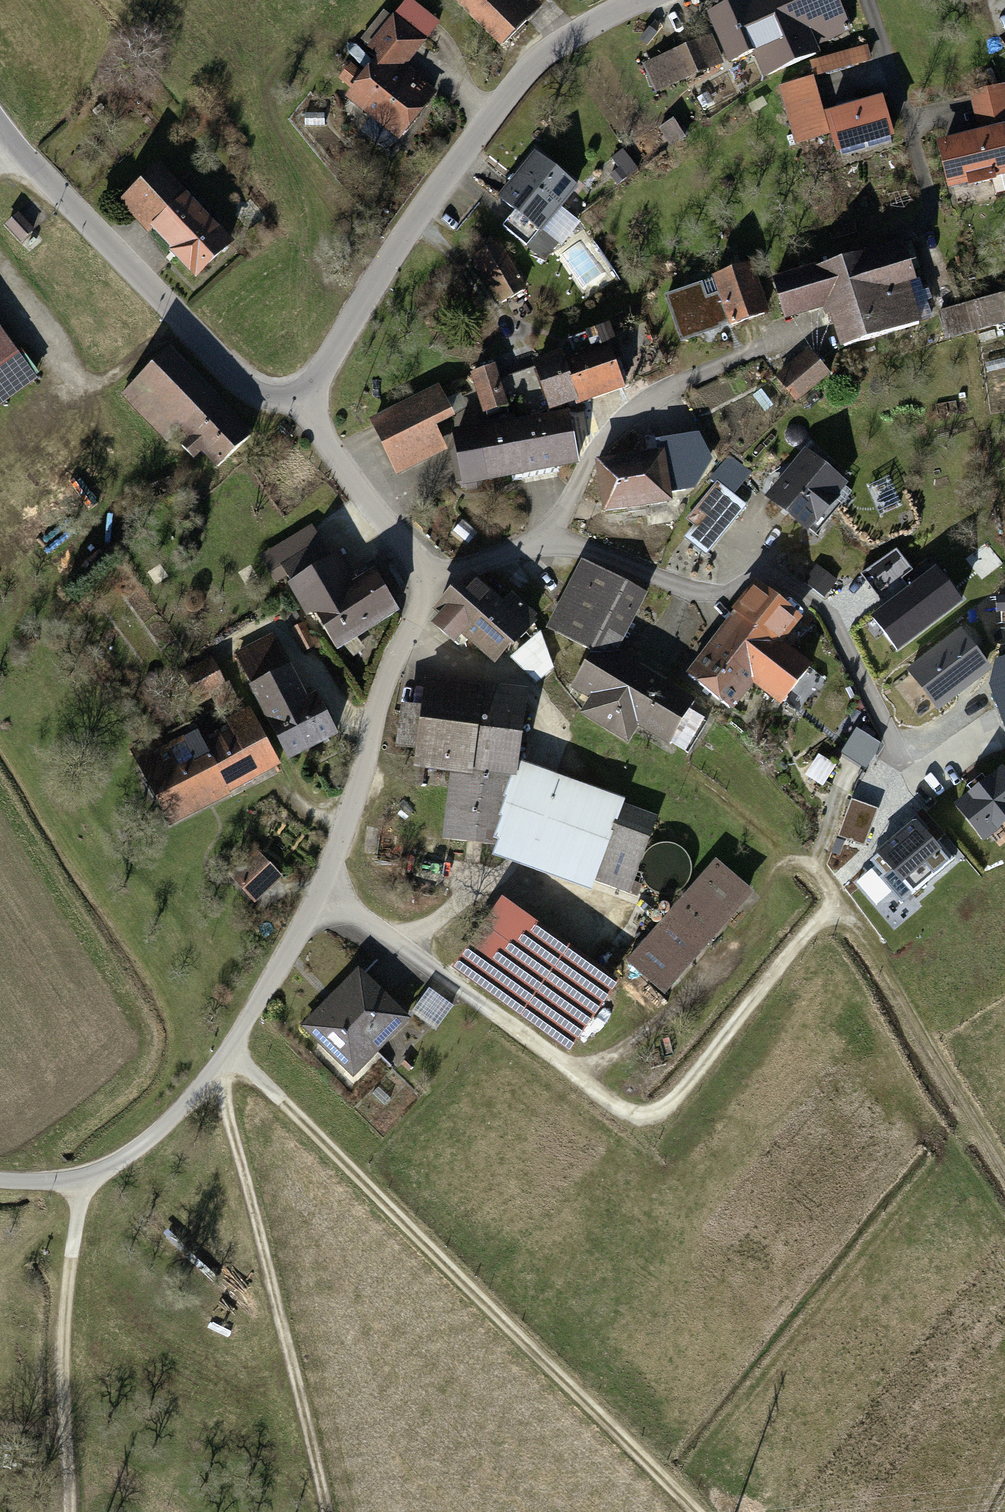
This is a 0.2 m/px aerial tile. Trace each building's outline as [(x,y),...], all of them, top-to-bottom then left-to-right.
[(411,0),(406,0),(366,49),(380,60),(346,102),(400,145),(440,96),(406,69),(442,25),(411,0)] [(549,0),(467,0),(459,9),(502,50),(549,0)] [(839,0),(746,0),(747,2),(703,21),(711,39),(659,60),(673,93),(760,57),(768,77),(817,56),(814,48),(852,32),(839,0)] [(813,79),(778,90),(795,150),(832,139),(841,164),(898,144),(883,101),(825,119),(816,84),(876,69),(871,50),(810,65),(813,79)] [(940,150),(950,195),(1004,182),(1004,91),(971,99),(980,141),(940,150)] [(678,115),(633,143),(645,162),(690,134),(678,115)] [(605,162),(618,183),(640,169),(627,148),(605,162)] [(579,194),(536,158),(500,201),(543,237),(579,194)] [(238,249),(162,169),(122,207),(198,286),(238,249)] [(36,233),(20,216),(5,230),(21,247),(36,233)] [(905,241),(771,284),(784,322),(825,309),(840,358),(933,328),(905,241)] [(616,277),(603,245),(574,257),(587,289),(616,277)] [(500,248),(475,262),(503,312),(529,297),(500,248)] [(755,269),(696,289),(712,337),(771,317),(755,269)] [(938,316),(947,344),(1004,327),(1004,297),(938,316)] [(42,382),(0,322),(0,411),(42,382)] [(565,356),(532,367),(550,418),(578,408),(580,413),(627,396),(611,350),(568,365),(565,356)] [(170,351),(120,398),(168,449),(181,438),(216,476),(254,440),(170,351)] [(832,379),(809,352),(776,380),(799,407),(832,379)] [(493,372),(469,380),(483,422),(508,413),(493,372)] [(461,497),(527,482),(516,424),(458,432),(439,390),(370,424),(395,480),(451,453),(461,497)] [(516,424),(527,482),(580,470),(569,416),(516,424)] [(853,488),(804,453),(768,503),(817,538),(853,488)] [(665,456),(593,467),(601,520),(673,509),(665,456)] [(748,510),(718,487),(688,525),(695,530),(684,544),(708,562),(748,510)] [(282,576),(334,662),(402,620),(374,576),(358,586),(343,560),(335,565),(314,530),(283,549),(294,568),(282,576)] [(935,565),(873,615),(899,648),(962,598),(935,565)] [(648,602),(583,566),(544,636),(589,661),(570,695),(588,705),(579,721),(631,750),(640,734),(686,759),(704,726),(688,717),(694,706),(614,662),(648,602)] [(810,581),(828,594),(839,580),(821,566),(810,581)] [(457,653),(466,643),(502,605),(472,577),(434,618),(441,625),(435,632),(457,653)] [(753,586),(682,677),(731,715),(753,688),(783,711),(815,671),(786,648),(803,626),(753,586)] [(502,605),(466,643),(500,676),(537,637),(502,605)] [(990,666),(960,628),(908,669),(939,707),(990,666)] [(275,637),(234,657),(289,768),(339,744),(317,700),(308,704),(275,637)] [(991,684),(1004,723),(1004,656),(996,659),(991,684)] [(210,660),(179,677),(198,710),(228,693),(210,660)] [(529,697),(427,684),(423,715),(402,712),(397,744),(418,747),(416,767),(451,772),(443,840),(494,845),(521,769),(529,697)] [(177,735),(134,757),(170,827),(277,773),(250,720),(201,745),(198,739),(183,747),(177,735)] [(869,765),(884,741),(859,725),(844,749),(869,765)] [(825,782),(837,763),(822,752),(809,771),(825,782)] [(953,804),(983,840),(1004,823),(1004,767),(1002,763),(953,804)] [(663,819),(521,769),(494,845),(636,896),(663,819)] [(853,795),(841,833),(868,842),(881,805),(853,795)] [(918,818),(868,861),(904,902),(954,860),(918,818)] [(283,884),(257,854),(230,877),(256,907),(283,884)] [(757,897),(718,863),(629,964),(667,998),(757,897)] [(621,980),(502,899),(458,964),(577,1045),(621,980)] [(361,968),(302,1026),(356,1081),(415,1022),(361,968)] [(416,1010),(441,1025),(456,1000),(432,986),(416,1010)]
